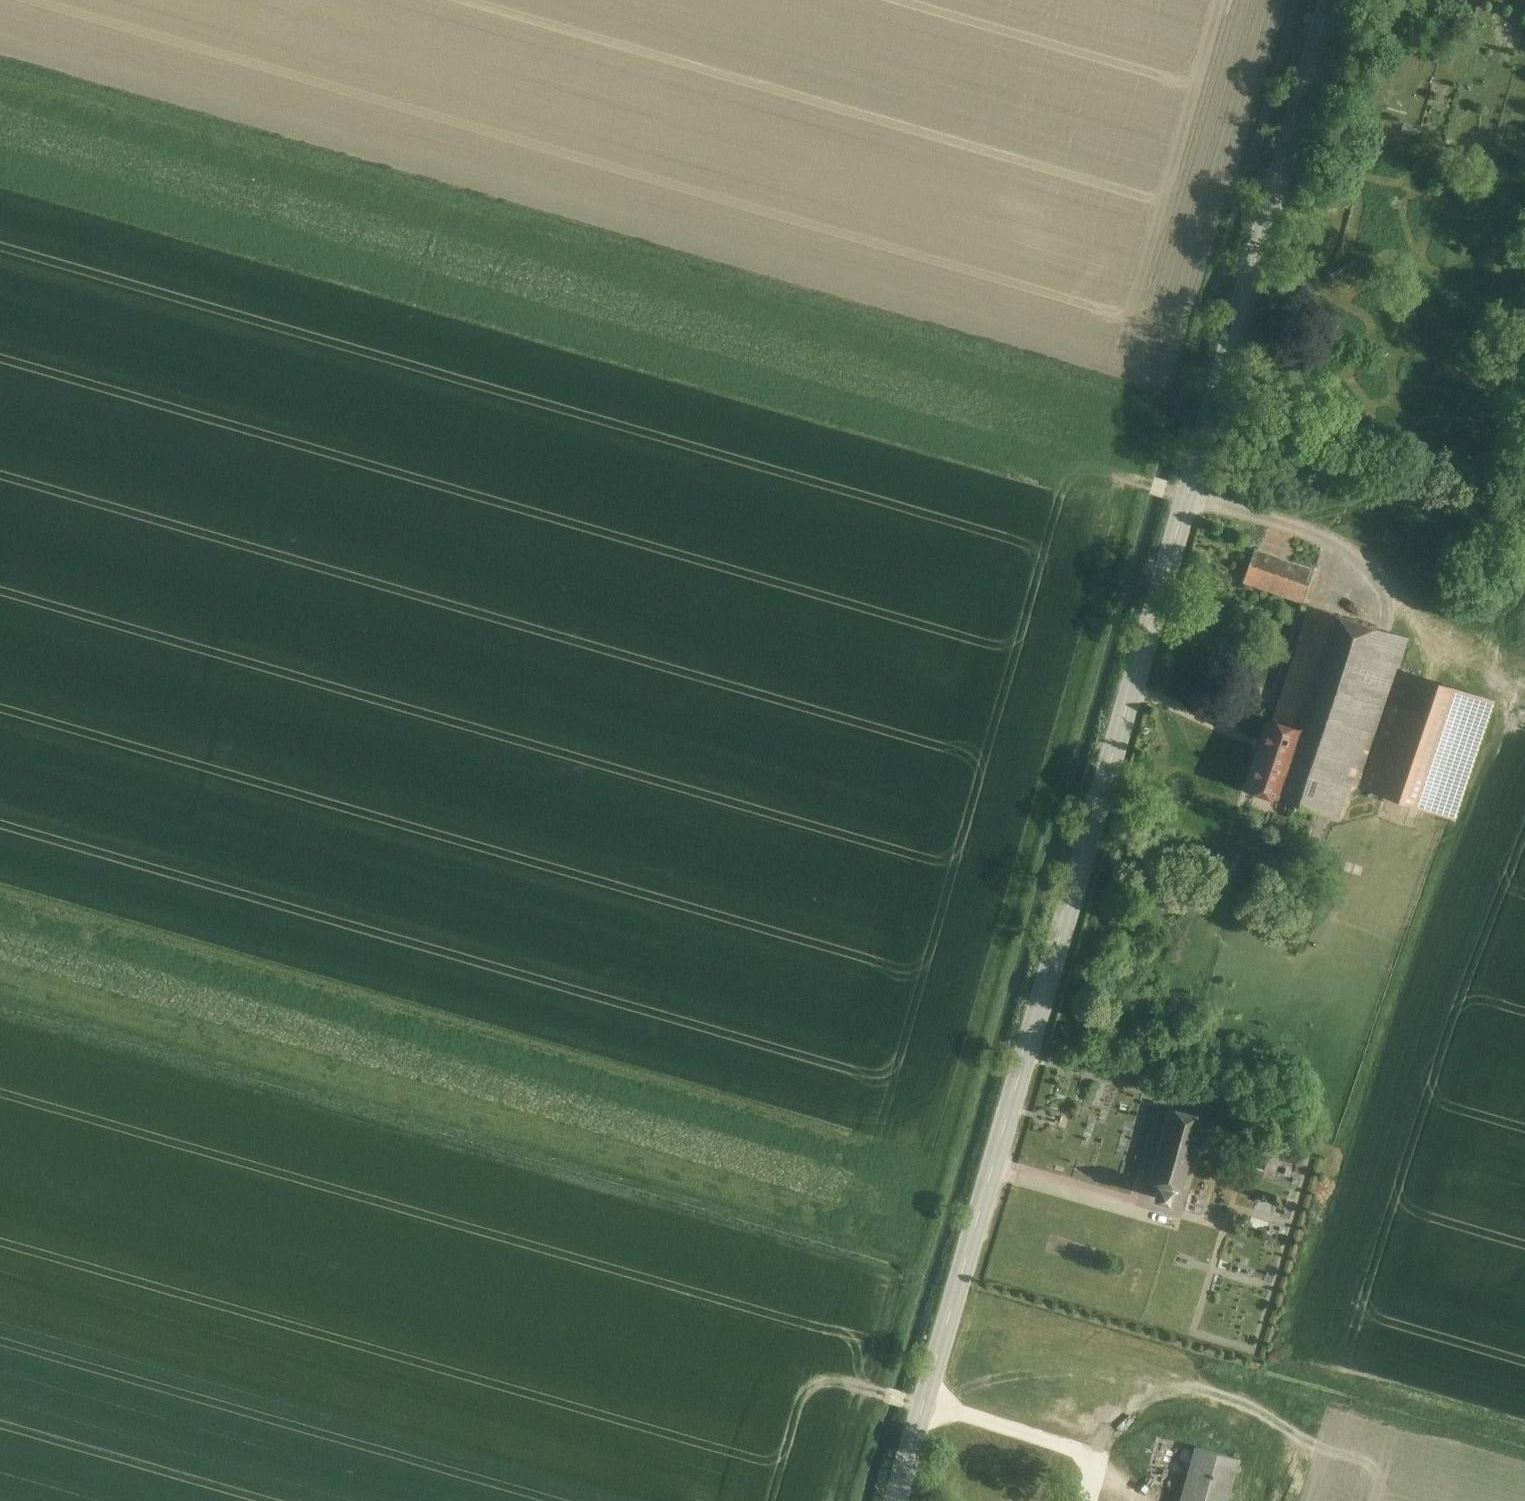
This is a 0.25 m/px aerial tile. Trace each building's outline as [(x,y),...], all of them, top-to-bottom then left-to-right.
[(1315,565),(1258,545),(1246,581),(1303,601),(1315,565)] [(1319,606),(1284,719),(1308,725),(1288,797),(1348,815),(1357,786),(1369,789),(1398,698),(1416,636),(1319,606)] [(1417,704),(1398,698),(1369,789),(1457,812),(1484,725),(1452,715),(1459,691),(1425,680),(1417,704)] [(1284,719),(1272,715),(1263,748),(1254,783),(1252,790),(1288,799),(1288,797),(1308,725),(1284,719)] [(1227,774),(1254,783),(1263,748),(1238,740),(1227,774)] [(1164,1202),(1168,1189),(1176,1192),(1197,1121),(1162,1111),(1141,1182),(1149,1184),(1145,1197),(1164,1202)] [(819,1432),(816,1454),(825,1455),(829,1434),(819,1432)] [(1240,1455),(1201,1445),(1185,1500),(1227,1500),(1240,1455)]
